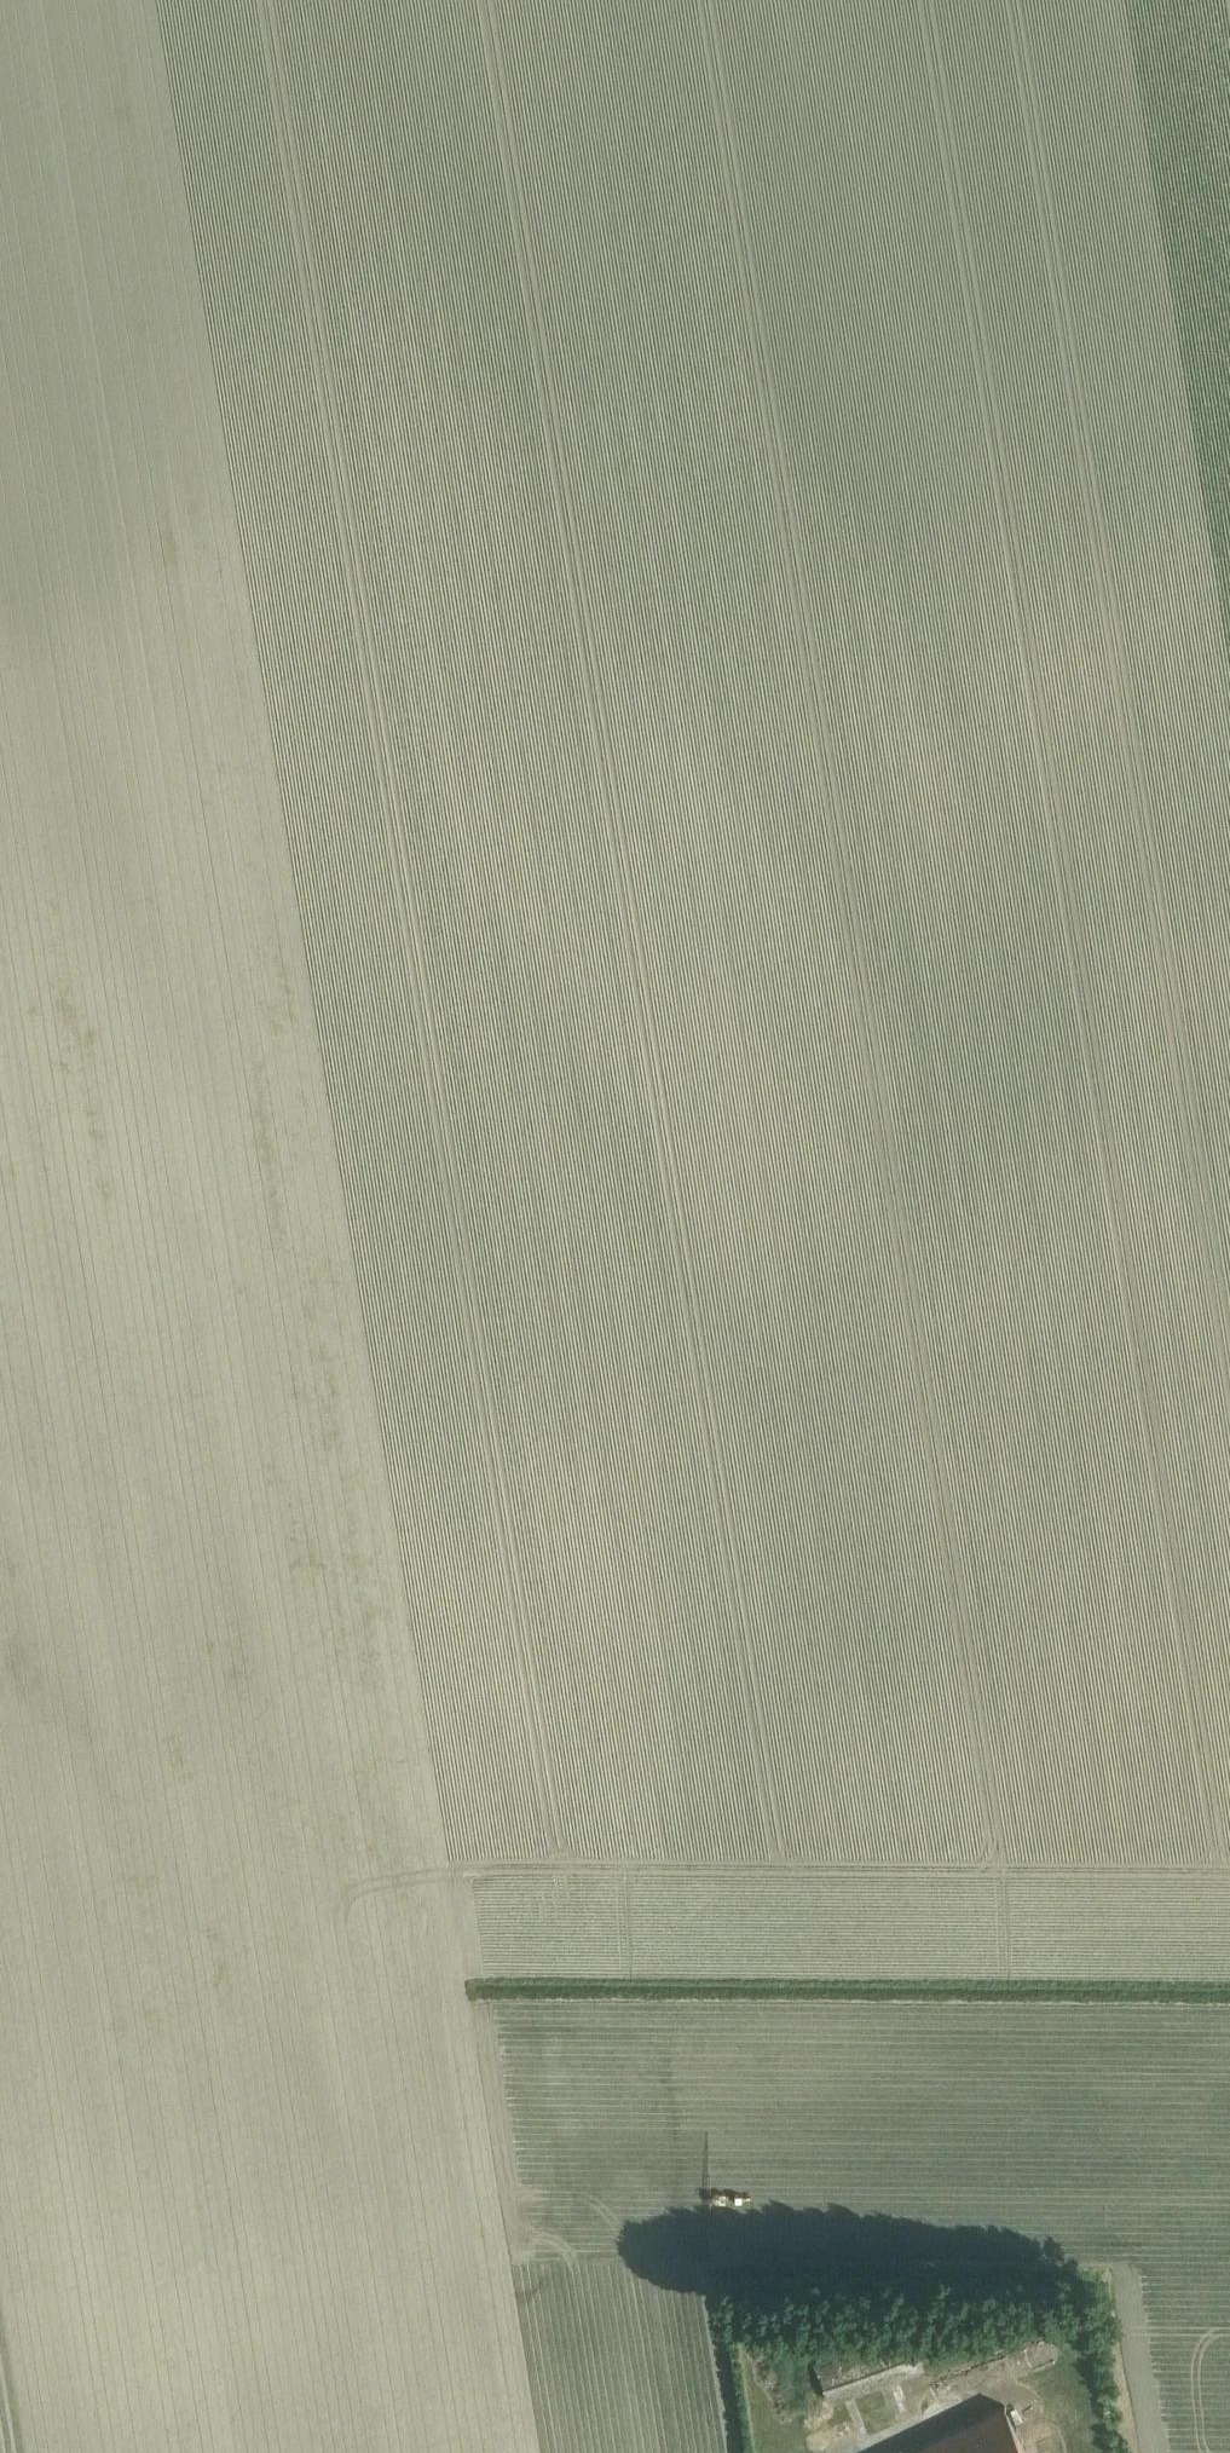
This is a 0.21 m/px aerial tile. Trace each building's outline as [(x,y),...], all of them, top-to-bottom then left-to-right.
[(814,2368),(827,2401),(922,2365),(909,2332),(814,2368)] [(929,2385),(939,2408),(1032,2370),(1023,2348),(929,2385)] [(1002,2403),(903,2452),(1027,2452),(1002,2403)]
